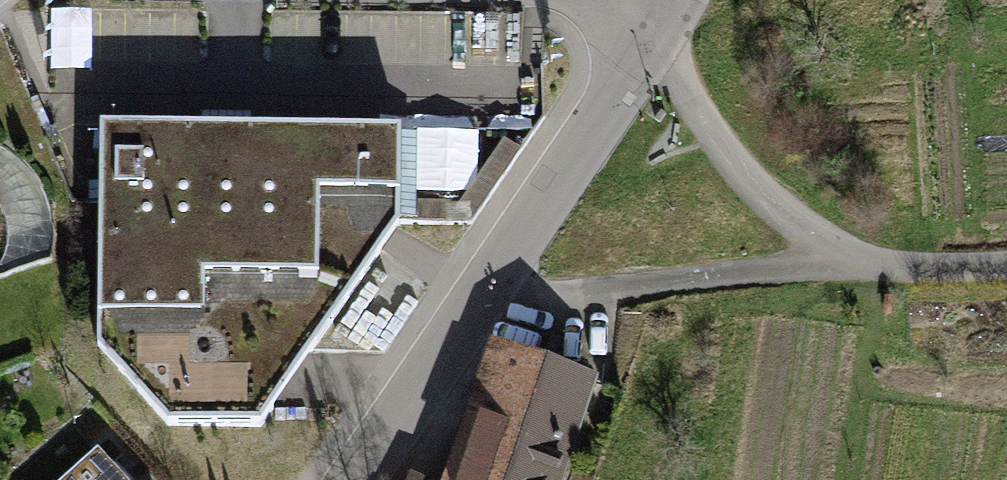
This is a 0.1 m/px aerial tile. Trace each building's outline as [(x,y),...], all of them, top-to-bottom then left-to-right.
[(407,228),(402,137),(87,133),(86,341),(154,435),(248,446),(407,228)] [(4,197),(8,205),(9,214),(11,224),(10,235),(7,244),(5,252),(0,264),(0,273),(19,267),(49,258),(51,247),(54,230),(53,212),(47,196),(39,182),(29,168),(18,158),(5,149),(0,146),(0,194),(4,197)] [(494,338),(440,479),(563,479),(601,378),(494,338)] [(99,453),(71,479),(122,479),(99,453)] [(402,469),(397,479),(432,479),(402,469)]
